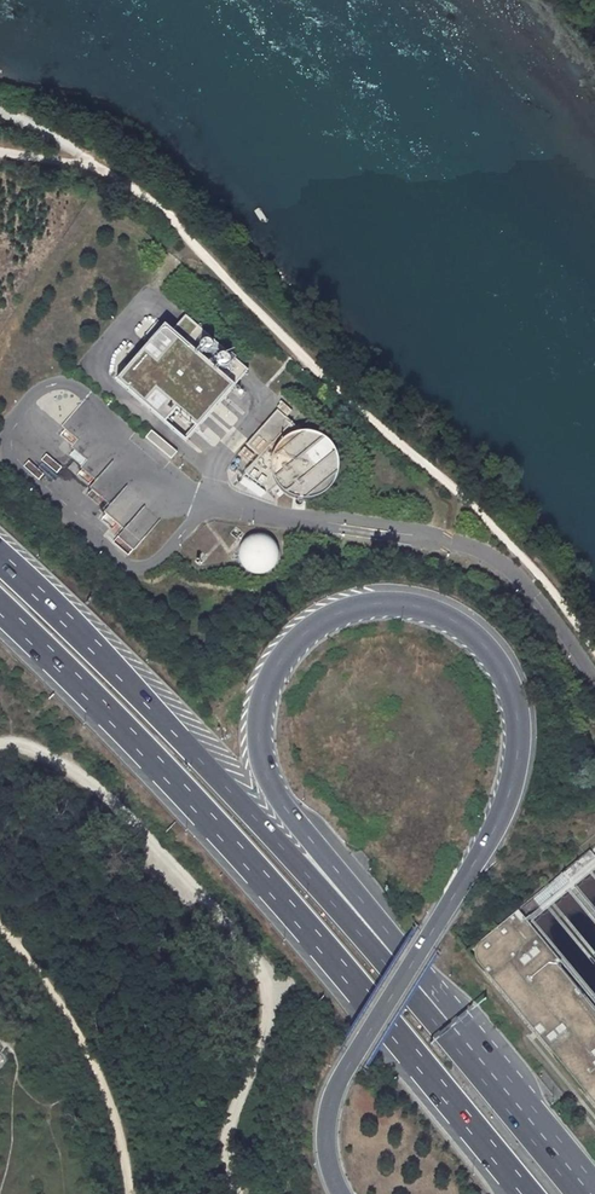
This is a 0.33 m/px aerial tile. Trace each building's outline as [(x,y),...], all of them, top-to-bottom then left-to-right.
[(158,327),(108,382),(178,445),(244,373),(208,341),(209,341),(182,316),(166,334),(158,327)] [(134,332),(144,341),(155,327),(145,319),(134,332)] [(336,478),(338,472),(339,465),(338,459),(336,452),(333,446),(328,441),(323,437),(317,434),(311,432),(304,432),(301,432),(276,410),(246,445),(259,456),(273,446),(276,449),(273,453),(272,459),(271,466),(272,473),(274,479),(277,485),(281,490),(286,494),(292,497),(299,499),(305,499),(312,499),(318,497),(324,493),(329,489),(333,484),(336,478)] [(165,466),(175,450),(147,432),(142,440),(158,450),(153,458),(165,466)] [(238,486),(260,497),(263,490),(241,479),(238,486)] [(115,523),(109,532),(137,550),(161,511),(123,487),(104,517),(115,523)] [(241,543),(239,547),(238,551),(238,555),(239,559),(240,563),(242,566),(245,569),(248,571),(252,573),(256,574),(260,574),(264,574),(267,572),(271,570),(274,568),(276,564),(278,561),(279,557),(279,553),(278,549),(277,545),(275,542),(272,539),(269,536),(266,535),(262,534),(258,534),(254,534),(250,535),(246,538),(243,540),(241,543)] [(594,1005),(594,861),(592,863),(586,855),(481,940),(478,942),(476,945),(474,949),(474,953),(474,957),(476,960),(477,963),(579,1086),(594,1106),(594,1013),(556,965),(560,962),(594,1005)]
